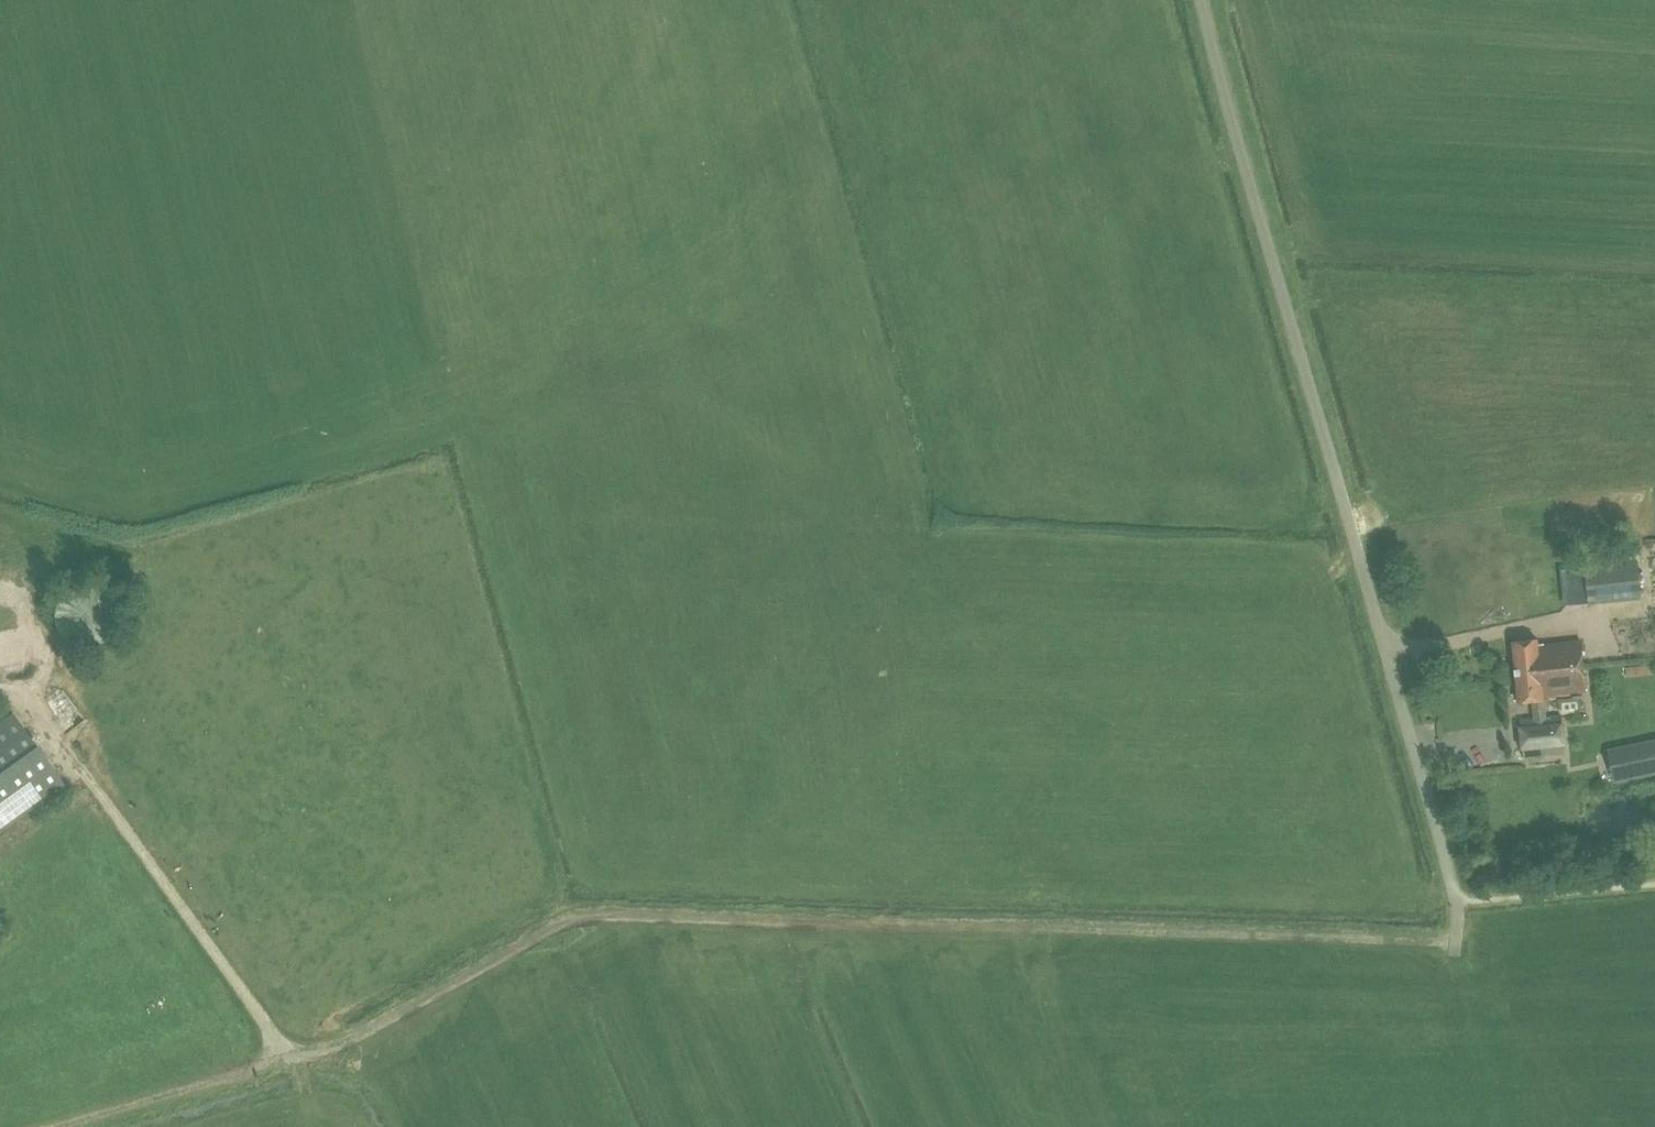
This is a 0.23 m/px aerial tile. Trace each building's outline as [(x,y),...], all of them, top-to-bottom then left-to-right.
[(1638,562),(1585,567),(1588,602),(1641,597),(1638,562)] [(56,626),(58,629),(59,631),(62,635),(64,637),(66,638),(70,641),(74,643),(78,645),(81,645),(85,646),(88,646),(93,645),(95,645),(97,644),(100,643),(102,642),(106,639),(108,638),(111,635),(112,633),(114,631),(115,629),(116,626),(117,624),(118,622),(118,620),(119,615),(119,612),(119,610),(118,608),(118,605),(117,603),(116,601),(115,597),(113,595),(112,593),(110,591),(109,590),(107,588),(103,585),(99,583),(96,582),(92,581),(89,581),(87,581),(82,581),(80,581),(75,582),(71,584),(69,586),(65,588),(63,590),(62,592),(60,594),(59,596),(58,598),(57,600),(56,602),(55,604),(54,607),(54,609),(54,612),(54,614),(54,616),(54,619),(55,621),(55,623),(56,626)] [(1543,694),(1585,690),(1580,640),(1537,644),(1537,639),(1512,641),(1518,702),(1544,700),(1543,694)] [(1627,676),(1654,674),(1654,664),(1626,667),(1627,676)] [(63,784),(11,713),(0,721),(0,830),(63,784)] [(1564,752),(1561,715),(1520,718),(1523,756),(1564,752)] [(1608,739),(1606,739),(1615,780),(1654,771),(1654,728),(1608,739)]
